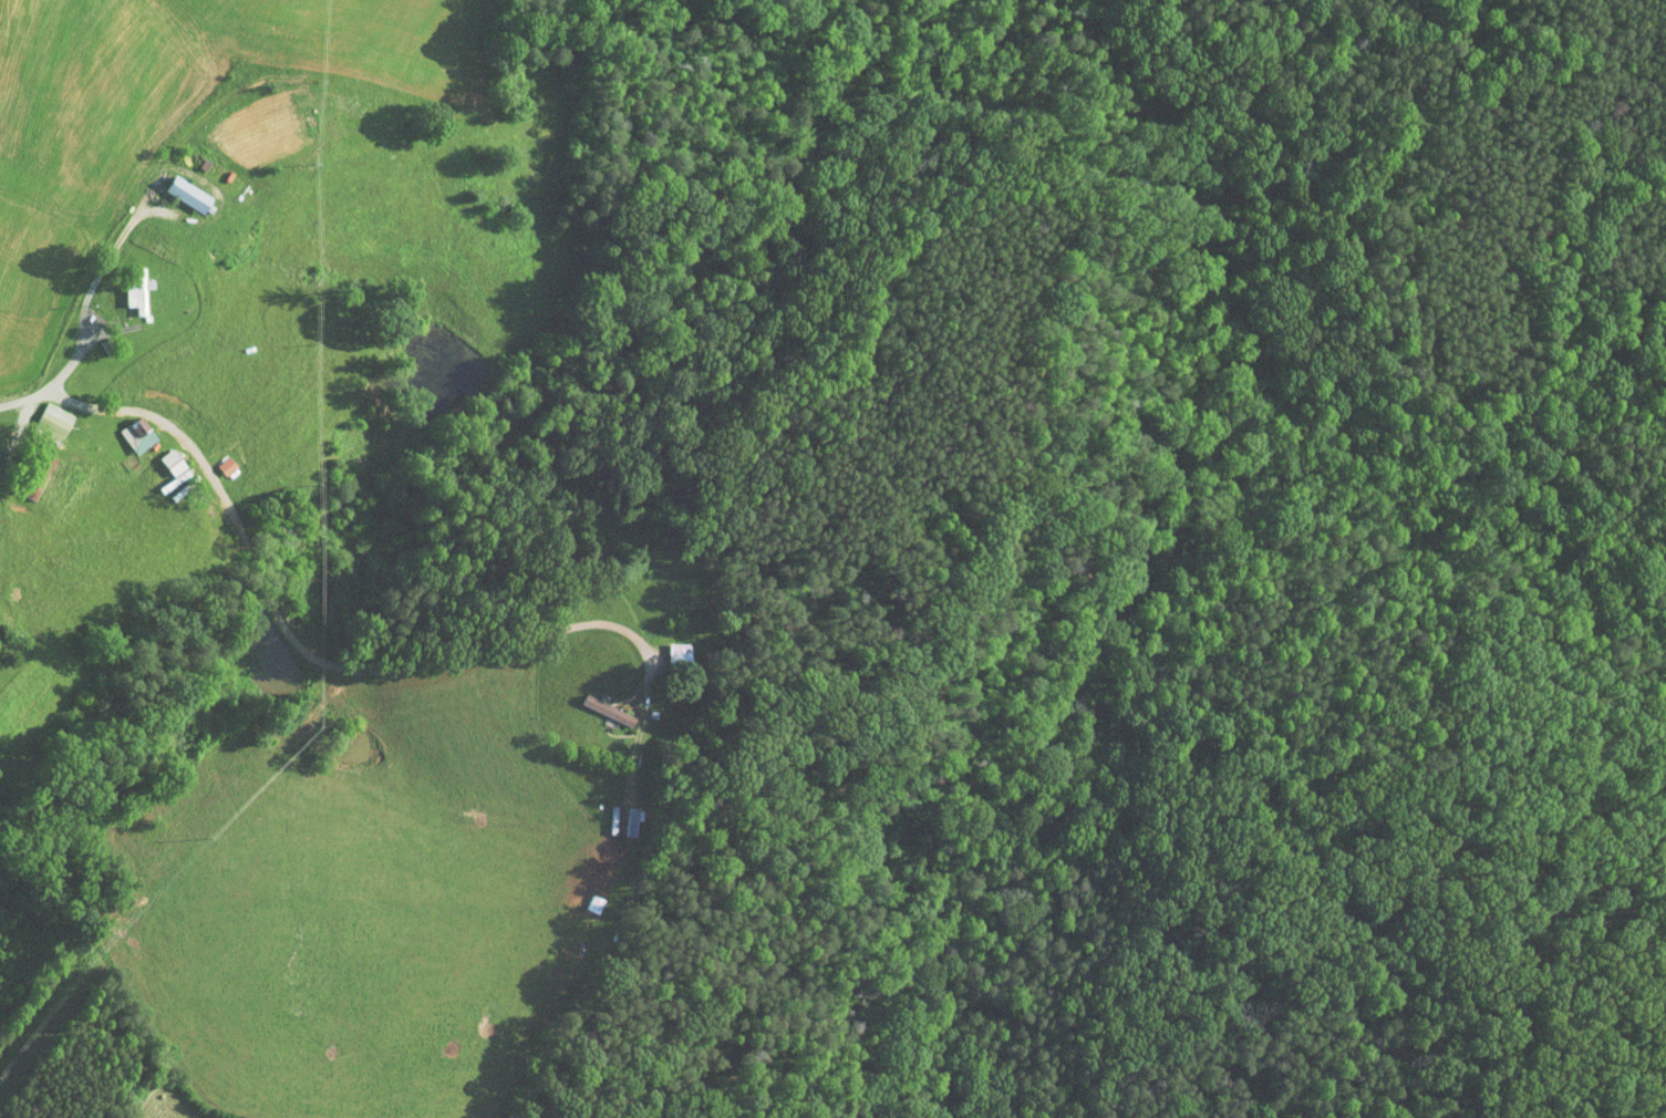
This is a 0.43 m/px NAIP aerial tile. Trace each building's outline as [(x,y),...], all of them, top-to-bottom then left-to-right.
[(204,192),(165,167),(155,183),(194,208),(204,192)] [(116,280),(116,300),(126,300),(126,309),(137,309),(136,280),(116,280)] [(58,428),(65,408),(34,397),(27,418),(58,428)] [(124,448),(148,434),(134,411),(120,418),(119,416),(109,422),(124,448)] [(148,479),(152,487),(181,471),(164,440),(149,448),(162,472),(148,479)] [(658,635),(659,653),(681,652),(680,635),(658,635)] [(570,696),(621,720),(625,710),(575,686),(570,696)] [(616,829),(628,829),(628,801),(616,800),(616,829)] [(576,901),(587,907),(593,892),(582,887),(576,901)]
